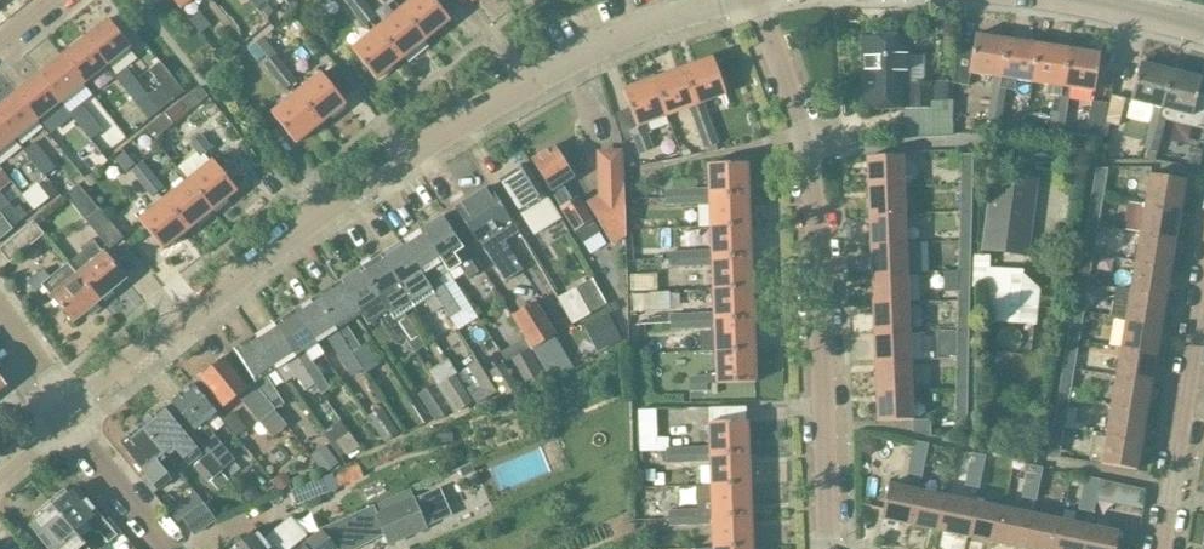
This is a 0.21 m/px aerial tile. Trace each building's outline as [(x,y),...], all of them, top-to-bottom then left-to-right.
[(180,9),(191,0),(173,0),(180,9)] [(264,0),(249,0),(256,9),(266,2),(264,0)] [(354,13),(365,4),(362,0),(344,0),(354,13)] [(400,10),(425,40),(449,20),(433,0),(412,0),(400,10)] [(375,17),(365,4),(354,13),(364,25),(375,17)] [(425,40),(400,10),(376,29),(401,59),(425,40)] [(190,20),(200,34),(209,27),(199,13),(190,20)] [(107,20),(84,39),(106,67),(130,48),(107,20)] [(352,49),(376,79),(401,59),(376,29),(352,49)] [(959,47),(954,84),(968,86),(970,73),(993,77),(1001,78),(1006,39),(975,34),(973,50),(959,47)] [(907,36),(863,36),(864,109),(904,108),(908,108),(908,84),(907,36)] [(263,38),(256,43),(265,55),(269,61),(276,56),(277,55),(263,38)] [(61,57),(83,85),(106,67),(84,39),(61,57)] [(1001,78),(999,88),(1006,89),(1014,90),(1015,80),(1032,82),(1038,44),(1006,39),(1001,78)] [(256,43),(247,50),(257,62),(265,55),(256,43)] [(1038,44),(1032,82),(1047,85),(1046,95),(1054,96),(1050,121),(1052,111),(1058,113),(1059,109),(1066,112),(1068,97),(1060,96),(1062,87),(1068,48),(1038,44)] [(1062,87),(1060,96),(1068,97),(1070,88),(1094,92),(1100,53),(1068,48),(1062,87)] [(937,80),(917,79),(917,84),(924,84),(933,84),(933,101),(953,99),(955,53),(937,52),(937,80)] [(296,82),(276,56),(269,61),(290,86),(296,82)] [(713,56),(682,68),(696,106),(704,103),(727,95),(713,56)] [(61,57),(38,75),(61,103),(83,85),(61,57)] [(283,91),(290,86),(269,61),(263,65),(283,91)] [(160,62),(150,70),(174,99),(183,91),(172,77),(160,62)] [(1130,106),(1127,118),(1144,122),(1146,115),(1151,117),(1152,115),(1159,117),(1170,71),(1140,63),(1131,100),(1132,100),(1130,106)] [(682,68),(653,78),(667,117),(669,116),(689,109),(690,108),(696,106),(682,68)] [(115,79),(125,91),(136,82),(126,70),(115,79)] [(1159,117),(1166,119),(1170,120),(1203,129),(1203,95),(1198,93),(1202,79),(1170,71),(1159,117)] [(320,74),(296,93),(320,123),(345,104),(320,74)] [(15,93),(38,121),(61,103),(38,75),(15,93)] [(653,78),(623,89),(630,108),(637,128),(640,136),(633,139),(639,155),(653,150),(648,134),(651,133),(648,124),(667,117),(653,78)] [(159,111),(136,82),(125,91),(148,120),(159,111)] [(908,108),(904,108),(904,136),(924,135),(953,135),(953,103),(953,99),(933,101),(933,84),(924,84),(917,84),(908,84),(908,108)] [(992,87),(989,106),(996,106),(998,103),(1004,104),(1006,89),(999,88),(992,87)] [(15,140),(38,121),(15,93),(0,106),(0,120),(15,140)] [(272,113),(296,143),(320,123),(296,93),(272,113)] [(1112,96),(1105,123),(1119,126),(1124,105),(1124,104),(1125,99),(1112,96)] [(1088,125),(1086,135),(1106,138),(1109,124),(1105,124),(1108,105),(1092,102),(1088,125)] [(187,113),(179,103),(165,115),(173,125),(187,113)] [(989,106),(987,120),(1002,122),(1004,104),(998,103),(996,106),(989,106)] [(70,114),(80,127),(91,119),(81,105),(70,114)] [(1050,121),(1049,128),(1064,130),(1066,112),(1059,109),(1058,113),(1052,111),(1050,121)] [(700,115),(692,118),(698,133),(713,128),(707,112),(700,115)] [(1150,124),(1147,133),(1155,135),(1155,132),(1162,134),(1165,124),(1166,119),(1159,117),(1152,115),(1151,117),(1150,124)] [(102,132),(91,119),(80,127),(91,141),(102,132)] [(0,120),(0,152),(15,140),(0,120)] [(713,128),(698,133),(704,149),(706,148),(711,146),(716,144),(718,144),(713,128)] [(1049,128),(1047,142),(1060,144),(1057,161),(1068,163),(1064,186),(1081,189),(1087,158),(1090,158),(1093,141),(1063,137),(1064,130),(1049,128)] [(1147,133),(1143,149),(1147,150),(1145,158),(1155,161),(1162,134),(1155,132),(1155,135),(1147,133)] [(212,149),(202,136),(190,145),(200,158),(212,149)] [(25,151),(35,164),(45,155),(35,142),(25,151)] [(555,146),(533,160),(563,207),(560,209),(582,245),(600,233),(578,197),(573,200),(564,185),(575,178),(555,146)] [(114,160),(125,173),(133,165),(123,153),(114,160)] [(960,171),(975,171),(976,153),(960,153),(960,171)] [(56,168),(45,155),(35,164),(45,177),(56,168)] [(867,157),(868,187),(904,185),(903,155),(867,157)] [(236,190),(212,160),(188,180),(212,210),(236,190)] [(130,172),(140,185),(153,175),(143,162),(130,172)] [(526,164),(502,180),(523,213),(521,215),(534,235),(561,218),(526,164)] [(748,164),(709,165),(709,188),(710,197),(750,196),(748,164)] [(991,172),(980,252),(1028,257),(1039,178),(991,172)] [(1150,174),(1145,204),(1181,210),(1186,180),(1150,174)] [(163,188),(153,175),(140,185),(151,198),(163,188)] [(1091,178),(1088,194),(1103,197),(1106,180),(1091,178)] [(188,180),(164,199),(188,229),(212,210),(188,180)] [(598,196),(586,203),(613,246),(625,238),(623,181),(598,196)] [(41,188),(49,198),(50,199),(58,193),(49,182),(41,188)] [(904,185),(868,187),(869,216),(905,215),(904,185)] [(491,186),(458,207),(479,241),(505,282),(523,271),(505,242),(520,232),(513,220),(491,186)] [(699,189),(682,190),(683,205),(700,205),(700,197),(699,189)] [(682,190),(665,190),(665,198),(666,206),(683,205),(682,190)] [(0,191),(0,214),(2,217),(13,229),(12,228),(23,220),(0,191)] [(959,192),(959,212),(975,212),(976,193),(959,192)] [(1085,211),(1101,214),(1103,197),(1088,194),(1085,211)] [(750,196),(710,197),(710,204),(711,228),(751,227),(750,196)] [(139,219),(163,249),(188,229),(164,199),(139,219)] [(1145,204),(1141,233),(1176,239),(1181,210),(1145,204)] [(109,249),(123,237),(99,209),(85,220),(109,249)] [(959,227),(974,227),(975,212),(959,212),(959,227)] [(869,216),(871,245),(906,244),(905,215),(869,216)] [(480,272),(444,216),(423,229),(450,272),(462,264),(470,278),(480,272)] [(0,219),(0,239),(13,229),(2,217),(0,219)] [(0,248),(0,252),(9,263),(44,234),(33,221),(0,248)] [(751,227),(711,228),(711,251),(712,259),(752,257),(751,227)] [(450,272),(423,229),(403,243),(444,307),(442,308),(450,318),(461,311),(440,278),(450,272)] [(1176,239),(1141,233),(1136,262),(1171,267),(1176,239)] [(1081,235),(1078,252),(1094,254),(1096,238),(1081,235)] [(80,250),(82,252),(70,262),(101,300),(125,280),(92,239),(80,250)] [(444,307),(403,243),(382,256),(415,307),(424,301),(432,314),(442,308),(444,307)] [(908,273),(906,244),(871,245),(872,274),(908,273)] [(701,251),(684,252),(684,267),(701,267),(701,259),(701,251)] [(684,252),(667,252),(667,260),(667,267),(684,267),(684,252)] [(1078,252),(1076,270),(1091,272),(1094,254),(1078,252)] [(957,255),(957,271),(978,272),(979,255),(957,255)] [(989,268),(989,256),(979,255),(978,272),(978,288),(982,289),(982,322),(1036,325),(1039,292),(1022,290),(1023,271),(989,268)] [(415,307),(382,256),(362,269),(407,338),(405,339),(414,353),(425,346),(405,314),(415,307)] [(752,257),(712,259),(712,267),(713,290),(753,288),(752,257)] [(35,293),(43,286),(52,296),(73,322),(101,300),(70,262),(49,279),(42,270),(27,283),(35,293)] [(1171,267),(1136,262),(1131,290),(1166,296),(1171,267)] [(362,269),(342,282),(369,324),(378,319),(396,345),(405,339),(407,338),(362,269)] [(978,288),(978,272),(957,271),(957,288),(978,288)] [(909,302),(908,273),(872,274),(873,303),(909,302)] [(337,284),(317,297),(363,370),(365,374),(379,365),(365,344),(362,346),(347,324),(358,316),(337,284)] [(591,315),(576,288),(557,298),(572,325),(591,315)] [(753,288),(713,290),(714,313),(714,321),(754,319),(753,288)] [(1162,325),(1166,296),(1131,290),(1126,319),(1162,325)] [(1084,312),(1087,297),(1072,294),(1069,310),(1084,312)] [(645,312),(645,295),(633,295),(634,312),(645,312)] [(317,297),(297,310),(318,343),(326,337),(351,377),(363,370),(317,297)] [(536,302),(511,318),(532,349),(556,334),(536,302)] [(910,331),(909,302),(873,303),(874,332),(910,331)] [(297,310),(277,323),(317,384),(323,393),(330,389),(313,362),(323,355),(316,344),(318,343),(297,310)] [(1066,327),(1082,330),(1084,312),(1069,310),(1066,327)] [(609,312),(583,324),(595,352),(621,340),(609,312)] [(972,313),(956,313),(956,329),(971,329),(972,313)] [(687,314),(670,315),(670,317),(670,322),(670,323),(670,324),(671,330),(688,330),(687,314)] [(704,314),(687,314),(688,330),(705,329),(704,321),(704,314)] [(754,319),(714,321),(714,329),(715,352),(755,350),(754,319)] [(1126,319),(1121,348),(1157,354),(1162,325),(1126,319)] [(277,323),(257,336),(278,368),(276,370),(285,383),(287,382),(295,376),(305,391),(317,384),(277,323)] [(955,347),(971,347),(971,329),(956,329),(955,347)] [(910,331),(874,332),(875,362),(911,360),(910,331)] [(257,336),(236,350),(256,379),(277,408),(283,405),(266,376),(276,370),(278,368),(257,336)] [(1121,348),(1117,377),(1152,383),(1157,354),(1121,348)] [(530,350),(509,361),(525,390),(546,378),(530,350)] [(690,377),(690,392),(708,392),(708,384),(717,384),(756,382),(755,350),(715,352),(716,374),(706,374),(706,377),(690,377)] [(1078,353),(1062,351),(1059,367),(1075,370),(1078,353)] [(224,358),(202,377),(227,407),(239,397),(259,423),(275,409),(277,408),(256,379),(248,386),(224,358)] [(912,389),(911,360),(875,362),(876,391),(912,389)] [(476,405),(495,393),(476,362),(457,374),(476,405)] [(500,399),(518,389),(503,364),(486,374),(500,399)] [(1067,386),(1072,387),(1075,370),(1059,367),(1057,384),(1058,384),(1056,396),(1065,397),(1067,386)] [(970,371),(955,371),(954,388),(970,387),(970,371)] [(454,414),(472,403),(455,376),(437,387),(454,414)] [(1152,383),(1117,377),(1112,406),(1147,412),(1152,383)] [(179,395),(172,401),(195,428),(189,433),(207,455),(208,456),(221,472),(235,461),(204,423),(217,413),(193,385),(179,396),(179,395)] [(434,385),(418,395),(435,422),(451,412),(434,385)] [(954,406),(969,406),(970,387),(954,388),(954,406)] [(913,419),(912,389),(876,391),(877,421),(913,419)] [(1112,406),(1107,434),(1142,440),(1147,412),(1112,406)] [(144,423),(142,425),(168,457),(175,451),(177,449),(183,457),(189,464),(193,461),(201,454),(189,439),(163,408),(152,417),(151,417),(148,416),(144,420),(144,423)] [(381,408),(367,418),(385,443),(399,433),(381,408)] [(1068,411),(1053,408),(1050,425),(1065,427),(1068,411)] [(222,420),(235,437),(246,428),(233,412),(222,420)] [(747,421),(709,423),(710,447),(710,454),(748,453),(748,452),(747,421)] [(130,434),(120,442),(146,474),(158,488),(159,489),(168,482),(171,479),(165,472),(159,464),(168,457),(142,425),(139,427),(137,428),(135,428),(130,432),(130,434)] [(1047,442),(1062,445),(1065,427),(1050,425),(1047,442)] [(657,438),(656,430),(639,431),(640,452),(657,452),(657,438)] [(358,447),(349,434),(337,442),(345,455),(358,447)] [(1102,464),(1137,470),(1142,440),(1107,434),(1102,464)] [(914,441),(910,457),(925,461),(929,443),(914,441)] [(325,446),(311,457),(325,474),(339,463),(325,446)] [(669,448),(666,448),(666,451),(666,455),(666,464),(683,463),(682,447),(669,448)] [(701,447),(682,447),(683,463),(701,463),(701,455),(701,447)] [(363,472),(389,461),(385,452),(359,463),(363,472)] [(748,453),(710,454),(710,462),(710,464),(711,485),(750,484),(750,483),(748,453)] [(971,453),(968,469),(983,473),(986,456),(971,453)] [(208,456),(196,467),(209,482),(221,472),(208,456)] [(922,478),(925,461),(910,457),(906,474),(922,478)] [(1040,484),(1043,467),(1028,465),(1024,481),(1040,484)] [(979,490),(983,473),(968,469),(964,486),(979,490)] [(279,492),(291,482),(283,472),(271,482),(279,492)] [(332,473),(307,483),(290,490),(297,507),(338,489),(332,473)] [(1097,496),(1100,480),(1085,476),(1082,493),(1097,496)] [(1100,480),(1097,496),(1097,500),(1143,510),(1147,490),(1100,480)] [(1037,502),(1040,484),(1024,481),(1021,498),(1037,502)] [(888,483),(881,519),(910,525),(918,489),(888,483)] [(711,485),(695,486),(696,510),(696,518),(702,517),(712,517),(751,515),(751,514),(750,484),(711,485)] [(64,489),(49,502),(75,532),(87,522),(96,533),(100,531),(109,542),(117,535),(77,487),(68,494),(64,489)] [(918,489),(910,525),(939,531),(946,495),(918,489)] [(1097,496),(1082,493),(1078,510),(1094,513),(1097,500),(1097,496)] [(946,495),(939,531),(967,537),(975,501),(946,495)] [(975,501),(967,537),(996,543),(1003,507),(975,501)] [(75,532),(49,502),(35,513),(39,518),(31,525),(50,548),(89,548),(75,532)] [(204,504),(183,518),(194,534),(215,519),(204,504)] [(1003,507),(996,543),(1024,548),(1032,513),(1003,507)] [(685,510),(668,511),(668,517),(668,527),(685,526),(685,510)] [(696,510),(685,510),(685,526),(702,526),(702,517),(696,518),(696,510)] [(1024,548),(1025,548),(1054,548),(1060,519),(1032,513),(1024,548)] [(751,515),(712,517),(713,525),(713,546),(713,548),(752,547),(752,545),(751,515)] [(307,537),(291,517),(264,539),(256,530),(233,548),(291,548),(307,537)] [(349,519),(321,530),(298,548),(338,548),(351,542),(363,537),(349,519)] [(1054,548),(1084,548),(1089,525),(1078,523),(1060,519),(1054,548)] [(1084,548),(1115,548),(1118,532),(1091,526),(1089,525),(1084,548)]
